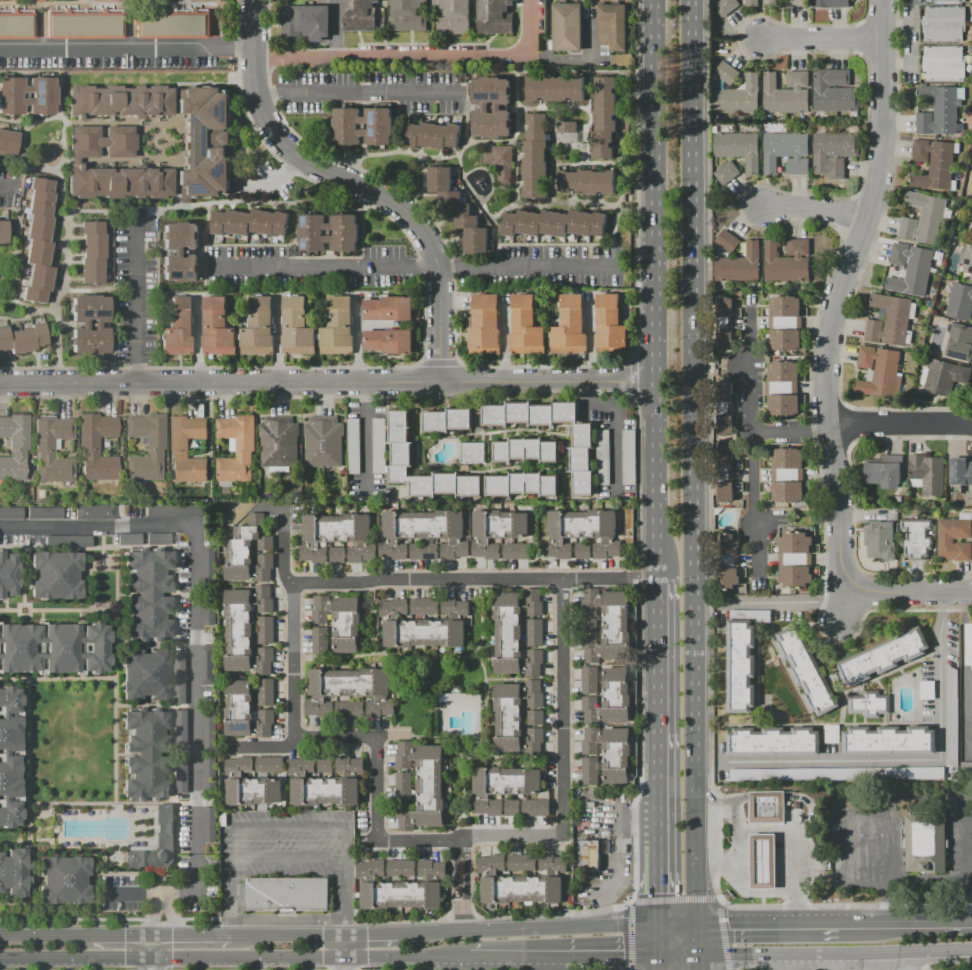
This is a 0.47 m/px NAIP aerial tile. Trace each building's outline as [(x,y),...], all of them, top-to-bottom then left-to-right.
[(342,30),(343,0),(379,0),(379,2),(374,2),(374,30),(342,30)] [(391,29),(391,0),(427,0),(427,3),(422,3),(422,15),(425,15),(425,30),(391,29)] [(432,7),(432,0),(468,0),(468,33),(437,33),(437,7),(432,7)] [(477,33),(477,0),(513,0),(513,4),(508,4),(508,12),(513,12),(513,33),(477,33)] [(712,5),(719,0),(737,0),(740,4),(722,18),(712,5)] [(763,8),(763,0),(776,0),(776,8),(763,8)] [(814,8),(814,0),(849,0),(849,8),(814,8)] [(553,3),(581,3),(581,50),(553,50),(553,3)] [(626,51),(597,51),(597,4),(626,4),(626,51)] [(328,6),(328,40),(309,40),(309,37),(304,37),(304,33),(296,33),(296,40),(282,40),(282,5),(328,6)] [(923,42),(923,34),(920,34),(920,24),(923,24),(923,16),(926,16),(926,7),(965,7),(965,31),(962,31),(962,42),(923,42)] [(121,38),(46,38),(45,10),(121,9),(121,38)] [(32,38),(0,38),(0,12),(32,12),(32,38)] [(135,39),(135,13),(210,12),(210,38),(135,39)] [(927,81),(927,72),(923,72),(923,46),(963,46),(963,56),(965,56),(965,81),(927,81)] [(723,60),(741,73),(731,86),(714,73),(723,60)] [(815,110),(815,69),(850,69),(850,86),(856,86),(856,111),(815,110)] [(758,71),(758,112),(714,112),(714,89),(746,90),(746,70),(758,71)] [(808,71),(808,113),(763,113),(764,71),(776,71),(776,88),(787,88),(787,71),(808,71)] [(526,76),(562,76),(562,78),(576,78),(576,76),(583,76),(583,101),(570,101),(570,95),(567,95),(567,101),(526,101),(526,76)] [(596,76),(615,76),(616,132),(613,132),(613,159),(596,159),(596,111),(594,111),(594,98),(596,98),(596,76)] [(21,114),(0,114),(0,77),(21,77),(21,87),(27,87),(27,77),(52,77),(52,87),(55,87),(55,104),(52,104),(52,114),(28,114),(28,105),(21,105),(21,114)] [(474,135),(474,110),(482,110),(482,104),(474,104),(474,80),(482,80),(482,77),(501,77),(501,79),(509,79),(509,104),(501,104),(502,110),(510,110),(510,135),(501,135),(501,137),(482,137),(482,135),(474,135)] [(172,115),(144,115),(144,118),(132,118),(132,115),(82,115),(82,121),(75,121),(75,115),(67,115),(67,87),(73,87),(73,85),(164,85),(164,88),(172,88),(172,115)] [(917,135),(916,112),(934,112),(934,98),(916,98),(916,87),(957,86),(957,98),(962,98),(962,108),(957,108),(957,135),(917,135)] [(230,195),(191,195),(191,202),(179,202),(179,185),(176,185),(176,169),(183,169),(183,114),(176,114),(176,98),(182,98),(182,87),(222,87),(222,93),(230,93),(230,195)] [(336,109),(361,109),(361,117),(366,117),(366,109),(393,109),(393,144),(367,144),(367,136),(360,136),(360,144),(336,144),(336,131),(334,131),(334,117),(336,117),(336,109)] [(547,197),(525,197),(525,181),(523,181),(522,158),(525,158),(525,152),(522,152),(522,140),(526,140),(526,114),(546,113),(547,197)] [(557,132),(574,133),(574,122),(557,121),(557,132)] [(421,122),(447,127),(448,122),(460,125),(456,148),(445,146),(444,151),(417,145),(417,149),(404,146),(409,123),(420,125),(421,122)] [(132,126),(132,133),(134,133),(134,151),(132,151),(132,158),(106,158),(106,152),(98,152),(98,158),(71,158),(71,150),(68,150),(68,134),(71,134),(71,126),(98,126),(98,136),(105,136),(105,126),(132,126)] [(15,155),(0,153),(0,128),(20,132),(15,155)] [(714,133),(760,133),(760,174),(745,174),(745,157),(714,157),(714,133)] [(765,133),(808,133),(808,174),(788,174),(788,158),(777,158),(777,173),(765,173),(765,133)] [(814,133),(855,133),(855,157),(844,157),(844,179),(814,179),(814,133)] [(910,187),(911,174),(928,175),(929,162),(912,161),(914,140),(954,143),(951,190),(910,187)] [(512,146),(512,184),(497,184),(497,167),(493,167),(493,164),(484,164),(484,152),(491,152),(491,146),(512,146)] [(730,159),(740,172),(723,184),(713,171),(730,159)] [(69,196),(69,168),(75,168),(75,164),(81,164),(81,168),(111,168),(111,171),(114,171),(114,168),(172,169),(172,196),(165,196),(165,198),(148,198),(148,196),(93,196),(93,198),(75,198),(75,196),(69,196)] [(428,167),(451,167),(451,191),(461,191),(461,203),(471,203),(471,215),(478,215),(478,226),(488,227),(488,251),(466,251),(466,229),(454,229),(454,217),(448,217),(448,205),(441,205),(441,194),(427,194),(428,167)] [(558,171),(614,170),(614,194),(602,194),(602,188),(596,188),(597,194),(587,194),(587,188),(570,188),(570,190),(559,191),(558,171)] [(24,264),(28,240),(26,240),(30,215),(27,214),(31,190),(28,189),(31,177),(53,181),(51,192),(54,193),(50,216),(52,217),(48,239),(51,239),(47,267),(53,268),(49,292),(45,291),(43,304),(22,301),(24,287),(28,287),(31,265),(24,264)] [(947,198),(937,246),(897,238),(902,216),(919,220),(921,207),(904,203),(907,190),(947,198)] [(542,209),(569,214),(569,210),(593,214),(593,211),(607,214),(603,236),(590,234),(590,236),(566,232),(565,237),(539,233),(538,236),(514,232),(514,236),(501,234),(505,212),(517,214),(517,210),(541,214),(542,209)] [(214,211),(227,213),(227,210),(251,213),(251,210),(275,213),(276,212),(288,213),(285,237),(249,232),(248,236),(225,233),(224,235),(211,233),(214,211)] [(302,215),(327,214),(327,223),(333,223),(333,214),(358,214),(359,251),(333,251),(332,243),(326,243),(326,251),(302,251),(302,215)] [(80,220),(103,220),(103,233),(105,233),(105,260),(103,260),(103,283),(80,283),(80,220)] [(163,223),(172,223),(172,222),(190,222),(190,223),(199,223),(199,249),(191,249),(191,255),(199,255),(199,280),(163,281),(163,255),(171,255),(171,249),(163,249),(163,223)] [(724,228),(741,241),(731,254),(714,241),(724,228)] [(764,240),(778,239),(778,256),(787,256),(787,239),(809,239),(809,280),(764,280),(764,240)] [(759,280),(715,280),(714,257),(746,257),(746,240),(758,240),(759,280)] [(884,289),(887,275),(903,278),(905,267),(888,265),(892,243),(934,250),(926,296),(884,289)] [(970,244),(971,244),(971,281),(969,280),(971,273),(962,271),(970,244)] [(954,281),(971,285),(971,310),(969,322),(944,316),(954,281)] [(903,347),(863,340),(867,319),(880,321),(882,309),(869,307),(871,293),(911,300),(903,347)] [(71,297),(84,297),(84,294),(100,294),(100,297),(107,297),(107,322),(100,322),(100,328),(107,328),(107,353),(98,353),(98,355),(79,355),(79,353),(70,353),(71,328),(79,328),(79,321),(71,321),(71,297)] [(498,294),(498,329),(500,329),(500,353),(488,353),(488,350),(469,350),(469,327),(472,327),(472,294),(498,294)] [(544,353),(508,353),(508,334),(512,334),(512,294),(534,294),(534,326),(545,326),(544,353)] [(583,294),(583,334),(586,334),(586,353),(551,353),(551,327),(559,327),(560,294),(583,294)] [(596,294),(620,294),(619,325),(626,325),(626,347),(596,347),(596,294)] [(195,354),(161,354),(161,327),(169,327),(169,296),(192,296),(192,308),(194,308),(195,354)] [(236,353),(202,354),(202,335),(205,335),(204,296),(228,296),(228,328),(235,328),(236,353)] [(272,296),(272,353),(240,353),(240,327),(250,327),(250,296),(272,296)] [(315,353),(284,353),(283,296),(307,296),(307,327),(315,327),(315,353)] [(352,353),(320,354),(320,327),(328,327),(328,296),(352,296),(352,353)] [(769,297),(800,296),(801,350),(769,351),(769,297)] [(363,320),(363,299),(384,299),(384,297),(412,297),(412,320),(363,320)] [(732,298),(733,349),(710,350),(709,298),(732,298)] [(10,349),(0,351),(0,327),(7,326),(8,331),(30,327),(30,325),(43,322),(47,344),(34,346),(34,350),(11,354),(10,349)] [(953,322),(971,327),(971,340),(971,344),(971,355),(970,362),(944,356),(953,322)] [(412,329),(412,353),(384,354),(384,350),(364,350),(364,330),(412,329)] [(860,345),(903,352),(895,401),(852,394),(855,379),(866,381),(868,369),(857,367),(860,345)] [(931,358),(971,368),(971,380),(970,387),(954,382),(950,397),(923,390),(931,358)] [(768,361),(798,361),(799,415),(769,415),(768,361)] [(732,383),(732,401),(733,401),(733,415),(732,415),(733,433),(729,434),(729,435),(719,435),(718,383),(732,383)] [(572,496),(572,471),(569,471),(569,448),(571,448),(571,423),(554,423),(554,425),(530,425),(530,423),(507,423),(507,426),(481,426),(481,405),(507,404),(507,402),(530,402),(530,404),(552,404),(552,402),(577,402),(578,423),(593,423),(593,448),(590,448),(590,471),(593,471),(593,496),(572,496)] [(423,432),(422,412),(447,411),(447,408),(472,408),(472,430),(448,430),(448,432),(423,432)] [(388,483),(388,466),(390,466),(390,444),(388,444),(388,410),(409,410),(409,443),(411,443),(411,466),(409,466),(409,476),(434,475),(434,473),(458,473),(458,475),(482,475),(482,497),(458,497),(458,494),(435,494),(435,496),(409,497),(409,483),(388,483)] [(82,480),(82,458),(79,458),(79,414),(98,414),(98,417),(117,417),(117,437),(98,437),(98,457),(117,456),(117,480),(82,480)] [(126,480),(126,457),(145,457),(145,437),(126,437),(126,417),(145,417),(145,414),(164,414),(164,450),(161,450),(161,480),(126,480)] [(9,437),(0,437),(0,417),(9,417),(9,415),(28,415),(28,450),(25,450),(25,459),(24,459),(24,480),(0,480),(0,457),(9,457),(9,437)] [(38,482),(38,461),(35,461),(35,416),(53,416),(53,419),(73,419),(73,439),(59,439),(59,449),(54,449),(54,459),(73,458),(73,482),(38,482)] [(173,482),(173,460),(172,460),(172,451),(169,452),(168,416),(188,416),(188,418),(207,418),(207,439),(193,439),(193,448),(190,448),(190,456),(188,456),(188,458),(207,458),(207,481),(173,482)] [(216,481),(215,459),(235,459),(235,451),(229,451),(229,438),(215,438),(215,419),(235,418),(235,416),(254,416),(254,451),(251,451),(251,481),(231,481),(232,488),(219,488),(219,481),(216,481)] [(261,467),(260,436),(258,436),(258,424),(264,424),(264,416),(292,416),(292,424),(298,424),(298,436),(297,436),(297,467),(289,467),(289,472),(269,472),(269,467),(261,467)] [(305,467),(305,436),(303,436),(303,424),(309,424),(309,416),(337,416),(337,424),(343,424),(343,436),(342,436),(342,467),(305,467)] [(372,473),(372,418),(385,418),(385,473),(372,473)] [(348,473),(347,419),(359,419),(360,473),(348,473)] [(596,485),(596,430),(608,430),(609,485),(596,485)] [(622,485),(622,430),(635,430),(635,485),(622,485)] [(493,462),(493,441),(510,441),(510,439),(542,438),(542,441),(558,441),(558,462),(541,462),(541,460),(511,460),(511,462),(493,462)] [(461,462),(461,443),(484,443),(484,462),(461,462)] [(772,449),(803,449),(803,501),(772,501),(772,449)] [(732,451),(732,470),(733,470),(733,483),(732,483),(733,502),(729,502),(729,503),(718,503),(718,450),(729,450),(729,451),(732,451)] [(909,454),(927,454),(927,457),(944,457),(944,496),(923,496),(923,486),(911,486),(911,479),(909,479),(909,454)] [(967,461),(971,461),(971,485),(950,485),(950,457),(967,457),(967,461)] [(865,462),(901,462),(901,483),(899,483),(899,489),(882,488),(882,484),(865,483),(865,462)] [(460,473),(460,465),(469,465),(468,473),(460,473)] [(485,497),(485,475),(510,475),(510,473),(541,472),(541,475),(558,475),(558,496),(541,496),(541,493),(511,494),(511,496),(485,497)] [(74,519),(74,505),(114,505),(113,519),(74,519)] [(22,519),(0,519),(0,507),(21,507),(22,519)] [(27,519),(27,507),(62,507),(62,519),(27,519)] [(379,558),(379,541),(386,541),(386,538),(383,538),(383,512),(436,512),(436,511),(451,510),(451,511),(463,511),(463,537),(461,537),(461,541),(468,541),(468,557),(455,557),(455,560),(441,560),(441,544),(449,544),(449,538),(441,538),(441,539),(430,539),(430,538),(416,538),(416,539),(405,539),(405,538),(397,538),(397,544),(406,544),(406,559),(392,559),(392,557),(379,558)] [(472,557),(472,541),(476,541),(476,537),(473,537),(473,511),(489,511),(489,510),(501,510),(501,512),(528,512),(528,537),(521,537),(521,538),(506,538),(506,539),(495,539),(495,538),(487,538),(487,544),(499,544),(499,559),(485,560),(485,557),(472,557)] [(615,511),(615,545),(620,545),(620,557),(607,557),(607,559),(593,559),(593,544),(600,544),(600,538),(563,538),(563,544),(571,544),(571,559),(557,559),(557,557),(544,557),(544,541),(551,541),(551,537),(548,537),(548,512),(588,512),(588,511),(615,511)] [(225,580),(225,577),(224,577),(224,570),(226,570),(225,539),(234,539),(234,527),(248,526),(248,513),(264,513),(264,527),(258,527),(259,532),(260,532),(260,536),(273,536),(273,550),(257,550),(257,540),(251,540),(251,547),(250,547),(250,558),(252,558),(252,566),(257,566),(257,554),(273,554),(273,569),(270,569),(270,582),(255,582),(255,577),(251,577),(251,580),(225,580)] [(299,561),(299,545),(306,545),(306,541),(303,541),(303,516),(343,515),(343,514),(357,514),(357,515),(370,515),(371,541),(368,541),(368,545),(375,544),(375,560),(362,561),(362,563),(348,563),(348,547),(356,547),(356,541),(349,541),(349,542),(341,542),(341,541),(335,541),(335,542),(324,543),(324,541),(317,542),(317,547),(326,547),(326,563),(312,563),(312,561),(299,561)] [(971,560),(938,560),(938,519),(971,519),(971,538),(954,538),(954,543),(971,543),(971,560)] [(932,520),(932,530),(927,530),(927,537),(932,537),(932,550),(929,550),(929,557),(924,557),(924,560),(909,560),(909,558),(904,558),(904,553),(903,553),(903,539),(905,539),(905,531),(901,531),(901,520),(932,520)] [(894,521),(894,553),(879,553),(879,545),(864,545),(864,521),(894,521)] [(811,537),(811,583),(807,583),(807,587),(784,587),(784,583),(778,583),(778,575),(780,575),(780,546),(778,546),(778,537),(784,537),(784,532),(806,532),(806,537),(811,537)] [(117,545),(117,534),(140,533),(140,545),(117,545)] [(146,544),(145,533),(169,533),(169,544),(146,544)] [(739,538),(739,547),(737,547),(737,554),(739,554),(739,568),(738,568),(738,576),(740,576),(740,585),(734,585),(734,589),(724,589),(723,534),(734,534),(734,538),(739,538)] [(44,547),(44,536),(90,536),(90,547),(44,547)] [(503,560),(502,544),(530,543),(530,559),(503,560)] [(410,560),(410,544),(437,544),(437,560),(410,560)] [(589,544),(589,560),(575,560),(575,544),(589,544)] [(330,563),(329,547),(344,547),(344,563),(330,563)] [(159,597),(171,597),(171,607),(169,607),(169,614),(165,614),(165,620),(172,620),(173,637),(159,637),(159,641),(152,641),(152,638),(144,638),(145,641),(138,641),(138,638),(125,638),(125,620),(133,620),(133,614),(128,614),(128,607),(126,607),(126,597),(138,597),(137,592),(126,592),(126,582),(128,582),(128,575),(133,575),(133,570),(125,570),(125,552),(137,552),(137,548),(145,548),(145,552),(152,552),(152,548),(160,548),(160,552),(172,552),(173,562),(172,562),(172,570),(164,570),(164,575),(169,575),(169,582),(171,582),(171,592),(159,592),(159,597)] [(3,599),(0,599),(0,550),(3,550),(3,558),(6,558),(6,553),(16,553),(16,562),(18,562),(18,587),(16,587),(16,596),(6,596),(6,591),(3,591),(3,599)] [(31,598),(31,589),(29,589),(28,581),(35,581),(35,571),(31,571),(31,553),(38,553),(38,552),(49,552),(49,553),(62,553),(62,552),(73,552),(73,553),(81,553),(81,564),(80,564),(80,571),(76,571),(76,580),(80,580),(81,598),(73,598),(73,599),(63,599),(63,598),(49,598),(49,599),(39,599),(38,598),(31,598)] [(255,675),(255,667),(251,667),(251,671),(226,671),(225,668),(224,668),(224,658),(226,658),(226,617),(224,617),(224,593),(225,593),(225,590),(251,589),(251,592),(254,592),(254,585),(270,585),(270,598),(272,598),(272,613),(257,613),(257,604),(251,604),(252,656),(257,656),(257,647),(273,647),(273,662),(270,662),(270,675),(255,675)] [(495,674),(495,671),(494,671),(493,660),(496,660),(495,620),(494,620),(493,593),(520,592),(520,596),(524,596),(524,589),(539,589),(539,601),(542,601),(542,616),(527,616),(526,607),(520,607),(521,659),(526,659),(526,650),(542,649),(542,664),(539,664),(540,677),(526,677),(526,670),(521,670),(521,673),(495,674)] [(627,592),(628,632),(630,632),(630,645),(629,645),(629,660),(603,660),(603,657),(599,657),(599,663),(584,663),(584,650),(581,651),(581,636),(597,636),(597,645),(602,645),(602,606),(597,607),(597,616),(581,616),(581,602),(583,602),(583,589),(599,589),(599,595),(603,595),(603,592),(627,592)] [(312,623),(312,609),(314,609),(314,596),(330,596),(330,600),(334,600),(334,598),(360,598),(360,625),(358,625),(358,653),(334,653),(334,646),(333,646),(333,612),(328,612),(328,609),(327,609),(327,623),(312,623)] [(383,647),(383,621),(387,621),(387,616),(379,616),(379,601),(392,601),(392,598),(406,598),(406,614),(398,614),(398,620),(450,620),(450,614),(441,614),(441,598),(455,598),(455,601),(468,601),(468,617),(461,617),(461,620),(464,620),(464,646),(411,646),(411,648),(387,648),(387,647),(383,647)] [(410,614),(410,599),(437,598),(437,614),(410,614)] [(203,625),(203,602),(215,602),(215,625),(203,625)] [(771,622),(752,622),(752,626),(755,626),(755,648),(752,648),(752,655),(755,655),(755,677),(752,677),(752,685),(755,685),(755,707),(751,707),(751,713),(728,713),(728,620),(730,620),(730,610),(771,610),(771,622)] [(257,644),(258,617),(273,617),(273,644),(257,644)] [(527,647),(526,619),(542,619),(542,646),(527,647)] [(596,619),(597,633),(581,633),(581,619),(596,619)] [(16,672),(0,672),(0,624),(16,624),(16,626),(21,625),(32,625),(32,626),(38,625),(38,622),(45,622),(45,624),(76,624),(76,622),(83,622),(83,625),(89,625),(89,623),(100,623),(100,625),(106,625),(106,631),(109,631),(109,642),(106,642),(106,654),(109,654),(109,665),(106,665),(106,671),(100,671),(100,674),(89,674),(89,671),(84,671),(84,674),(76,674),(76,672),(45,672),(45,674),(38,674),(38,671),(32,671),(32,672),(22,672),(22,670),(16,670),(16,672)] [(799,622),(840,706),(818,716),(816,711),(812,713),(803,694),(806,692),(802,685),(799,687),(789,667),(792,666),(789,659),(786,660),(775,640),(780,638),(777,633),(799,622)] [(924,650),(926,653),(879,675),(877,671),(870,674),(872,677),(852,686),(850,682),(845,685),(836,664),(919,626),(929,647),(924,650)] [(312,654),(312,627),(327,627),(328,654),(312,654)] [(200,684),(199,644),(214,644),(215,684),(200,684)] [(150,699),(150,695),(140,695),(140,699),(126,698),(126,688),(122,688),(123,667),(122,667),(122,657),(123,657),(123,649),(140,649),(140,653),(150,653),(150,649),(156,650),(156,649),(167,649),(167,656),(168,656),(168,667),(167,667),(167,681),(168,681),(168,692),(167,692),(167,699),(150,699)] [(173,703),(173,657),(185,657),(185,703),(173,703)] [(957,670),(958,769),(946,763),(946,664),(957,670)] [(597,666),(597,694),(581,694),(581,667),(597,666)] [(627,668),(627,670),(628,670),(628,695),(630,695),(630,721),(629,721),(629,723),(603,723),(603,721),(600,721),(600,725),(584,725),(584,711),(581,711),(581,697),(597,697),(597,708),(603,708),(603,668),(627,668)] [(304,715),(304,699),(311,699),(311,696),(308,696),(308,670),(362,670),(362,669),(389,669),(389,695),(386,695),(386,699),(394,699),(394,715),(380,715),(380,718),(366,718),(366,701),(375,701),(375,696),(323,696),(323,701),(332,701),(332,718),(317,718),(317,715),(304,715)] [(226,734),(226,731),(225,731),(225,707),(227,707),(227,686),(228,686),(228,679),(251,679),(251,692),(253,692),(253,720),(258,720),(258,709),(274,709),(274,723),(271,723),(271,736),(256,736),(256,731),(252,731),(252,734),(226,734)] [(258,706),(257,679),(273,679),(273,706),(258,706)] [(494,752),(494,739),(496,739),(495,712),(494,712),(493,687),(495,687),(495,684),(521,684),(521,687),(524,687),(524,680),(540,680),(540,693),(543,693),(543,707),(527,708),(526,699),(521,699),(521,737),(527,737),(527,728),(543,728),(543,742),(540,742),(540,757),(525,757),(525,748),(521,748),(521,751),(494,752)] [(937,683),(937,701),(923,701),(923,683),(937,683)] [(1,826),(0,826),(0,689),(1,689),(1,686),(12,686),(12,689),(18,689),(18,695),(21,695),(21,706),(18,706),(18,711),(21,711),(21,719),(20,719),(20,728),(19,728),(19,750),(21,750),(21,757),(18,757),(18,763),(19,763),(19,773),(18,773),(18,779),(19,779),(19,796),(21,796),(21,803),(18,803),(18,809),(21,809),(21,820),(18,820),(18,826),(13,826),(13,828),(1,829),(1,826)] [(848,695),(864,695),(864,690),(879,690),(879,694),(889,694),(890,713),(879,713),(879,717),(864,717),(864,713),(848,713),(848,695)] [(335,702),(363,701),(363,717),(336,718),(335,702)] [(122,797),(122,779),(130,779),(130,773),(126,773),(125,766),(123,766),(123,756),(135,756),(135,752),(123,752),(123,741),(125,741),(125,734),(130,734),(130,729),(122,729),(122,711),(135,711),(135,707),(142,707),(142,711),(149,711),(149,707),(157,707),(157,711),(170,711),(170,722),(170,730),(163,730),(163,735),(167,735),(167,742),(170,742),(170,753),(157,753),(157,756),(169,756),(170,767),(167,767),(167,773),(161,774),(162,779),(169,779),(170,797),(157,797),(158,800),(150,800),(150,797),(142,797),(142,801),(127,801),(127,797),(122,797)] [(175,745),(175,710),(187,710),(187,745),(175,745)] [(527,725),(526,710),(542,710),(543,725),(527,725)] [(203,749),(203,714),(215,714),(215,749),(203,749)] [(839,725),(840,743),(826,743),(825,726),(839,725)] [(629,729),(629,732),(630,732),(630,756),(629,756),(629,782),(627,782),(627,784),(603,784),(602,743),(598,743),(598,755),(582,756),(582,740),(584,740),(584,727),(600,727),(600,733),(603,733),(603,729),(629,729)] [(820,731),(820,755),(728,756),(728,732),(734,732),(734,728),(755,728),(755,731),(763,731),(763,728),(785,727),(785,731),(793,731),(793,727),(814,727),(814,731),(820,731)] [(938,732),(939,756),(846,757),(846,732),(852,732),(852,729),(873,728),(874,732),(881,732),(881,728),(903,728),(903,732),(910,732),(910,728),(932,728),(933,732),(938,732)] [(398,831),(398,818),(395,818),(395,803),(411,803),(411,812),(417,812),(417,805),(416,805),(416,793),(417,793),(417,779),(416,779),(416,767),(417,767),(417,760),(410,760),(410,769),(395,769),(395,754),(397,754),(397,741),(413,741),(413,748),(417,748),(417,745),(443,745),(443,760),(442,760),(442,799),(444,799),(444,827),(417,827),(417,824),(413,824),(413,831),(398,831)] [(203,791),(203,755),(215,755),(215,791),(203,791)] [(256,772),(256,756),(283,756),(283,772),(256,772)] [(291,805),(291,779),(294,779),(294,775),(286,775),(286,759),(300,759),(300,756),(314,756),(314,772),(305,772),(305,778),(344,778),(344,772),(336,772),(335,756),(350,756),(350,758),(363,758),(363,774),(355,775),(355,778),(358,778),(359,804),(353,804),(353,806),(345,806),(345,803),(319,803),(319,805),(294,805),(291,805)] [(317,772),(317,756),(332,756),(332,772),(317,772)] [(226,805),(226,779),(229,779),(229,773),(225,773),(225,759),(238,759),(238,757),(252,757),(252,772),(241,772),(241,778),(281,778),(281,802),(273,803),(254,803),(254,806),(230,806),(230,805),(226,805)] [(176,793),(175,758),(187,758),(188,792),(176,793)] [(598,758),(598,785),(582,785),(582,758),(598,758)] [(962,761),(971,761),(971,775),(962,775),(962,761)] [(474,813),(474,797),(476,797),(476,794),(473,794),(473,768),(490,768),(490,767),(500,767),(500,769),(528,769),(540,769),(541,794),(487,794),(487,800),(501,800),(501,816),(487,816),(487,813),(474,813)] [(944,767),(944,779),(730,781),(730,769),(944,767)] [(411,800),(395,800),(395,772),(411,772),(411,800)] [(749,802),(749,798),(749,792),(784,791),(784,797),(784,802),(749,802)] [(504,816),(504,800),(519,800),(519,816),(504,816)] [(522,816),(521,800),(549,800),(549,816),(522,816)] [(784,802),(784,823),(750,823),(749,802),(784,802)] [(123,868),(123,850),(136,850),(144,849),(152,849),(154,849),(154,832),(154,825),(154,803),(173,803),(173,861),(170,865),(166,866),(166,873),(157,873),(157,869),(145,869),(145,866),(137,867),(137,868),(123,868)] [(203,842),(203,807),(215,807),(215,843),(203,842)] [(905,815),(944,815),(944,874),(905,874),(905,815)] [(751,834),(775,834),(775,848),(775,878),(775,889),(750,889),(750,878),(750,848),(751,834)] [(598,841),(598,853),(600,853),(600,871),(580,871),(580,841),(598,841)] [(2,893),(0,893),(0,852),(2,852),(2,857),(7,857),(7,849),(25,848),(26,861),(29,861),(29,868),(25,869),(25,876),(29,876),(29,883),(25,883),(25,896),(8,896),(7,888),(2,888),(2,893)] [(477,873),(477,857),(490,857),(490,855),(504,855),(504,870),(496,870),(496,876),(547,876),(547,870),(538,870),(538,854),(553,854),(553,857),(565,857),(565,873),(558,873),(558,877),(561,877),(561,903),(558,903),(558,904),(548,904),(548,902),(508,902),(508,904),(484,904),(484,903),(481,903),(481,877),(484,877),(484,873),(477,873)] [(508,870),(507,855),(535,855),(535,870),(508,870)] [(39,903),(38,892),(39,892),(39,885),(43,885),(43,875),(39,875),(39,869),(38,869),(38,858),(46,858),(46,857),(57,857),(57,858),(70,858),(70,857),(81,857),(81,858),(89,858),(89,868),(88,868),(88,875),(84,875),(84,885),(88,885),(88,892),(89,892),(89,903),(81,903),(81,904),(71,904),(70,902),(56,902),(56,904),(47,904),(47,903),(39,903)] [(363,908),(360,908),(360,883),(362,883),(362,879),(355,879),(355,862),(369,862),(369,860),(383,860),(383,876),(375,876),(375,882),(426,882),(426,876),(417,876),(417,860),(432,860),(432,862),(445,862),(445,878),(438,878),(438,882),(440,882),(441,908),(427,908),(427,907),(388,907),(388,909),(363,909),(363,908)] [(386,876),(386,860),(414,860),(414,876),(386,876)] [(245,878),(328,878),(328,910),(245,910),(245,878)]
